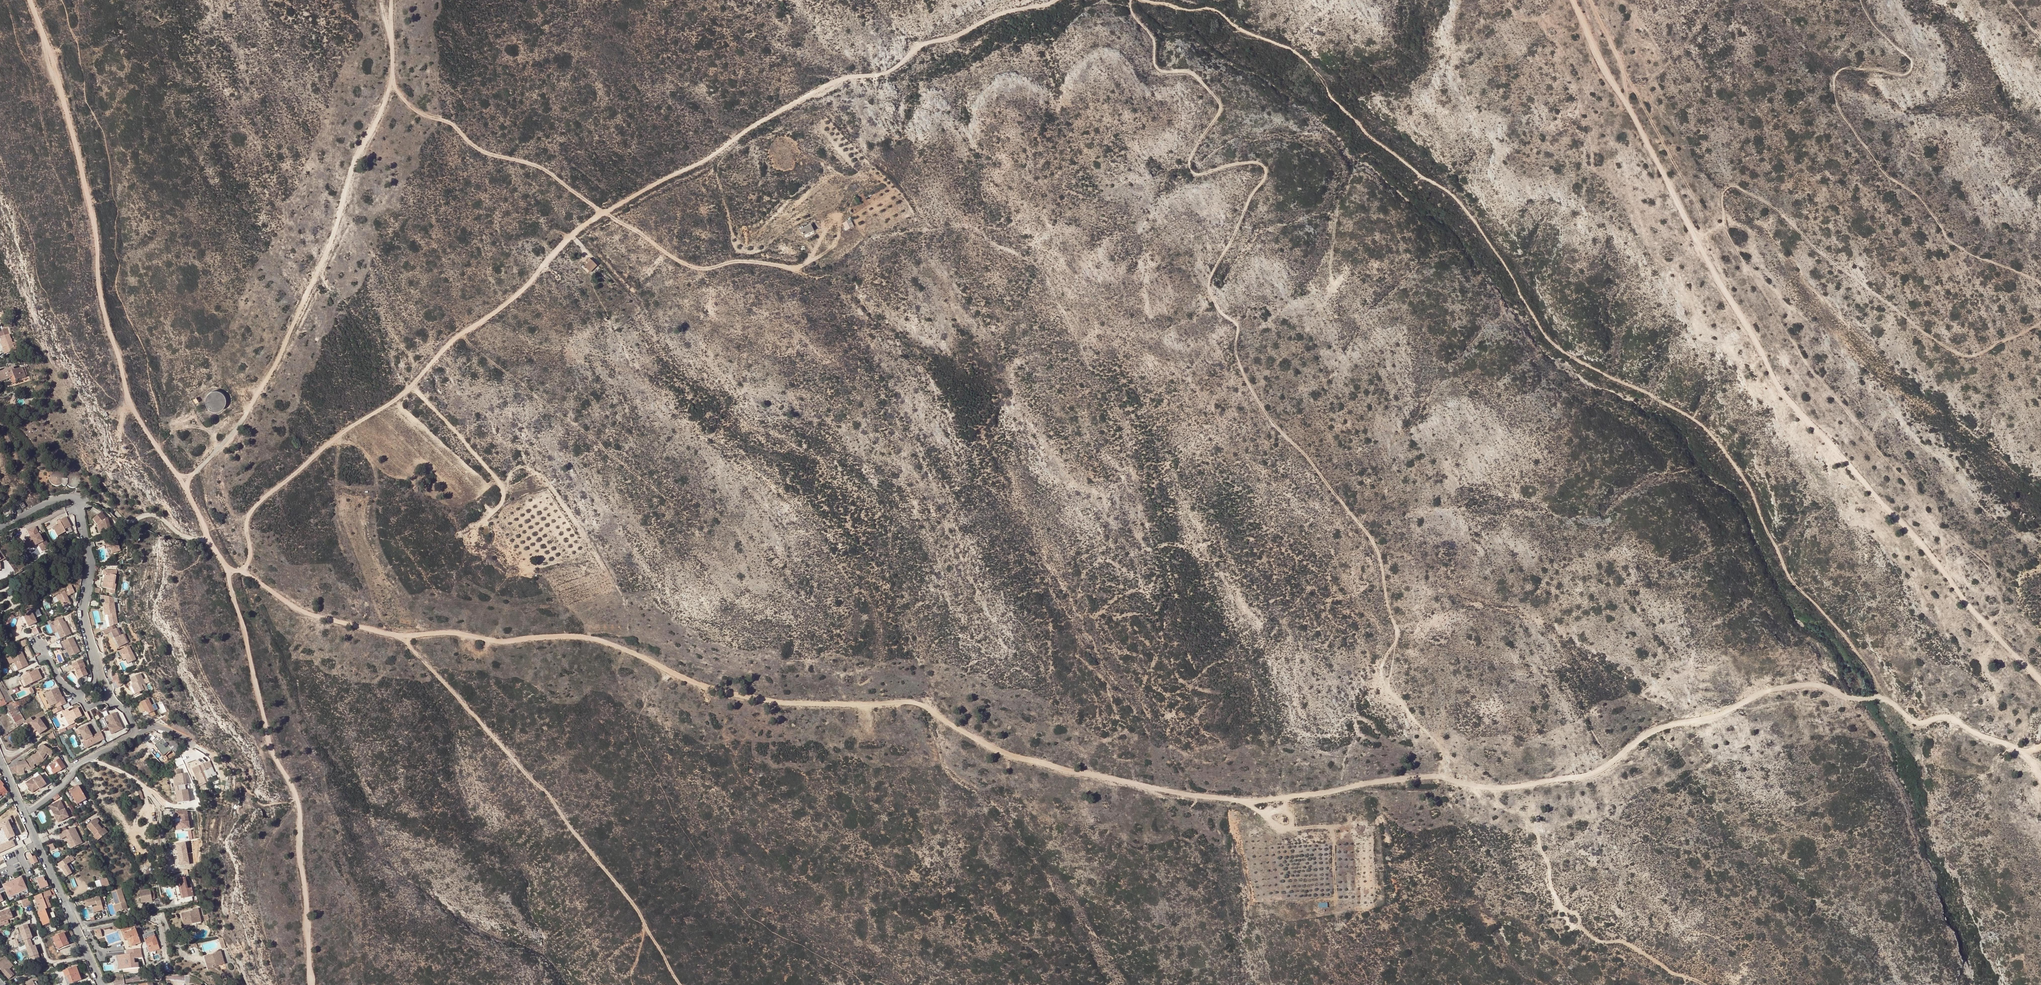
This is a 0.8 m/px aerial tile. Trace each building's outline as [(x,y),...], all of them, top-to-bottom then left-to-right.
[(850,219),(841,223),(846,231),(854,227),(850,219)] [(814,231),(811,224),(799,229),(802,236),(814,231)] [(591,259),(581,267),(592,276),(600,269),(591,259)] [(7,328),(0,330),(0,337),(2,341),(0,342),(3,348),(4,347),(6,353),(16,350),(14,346),(16,345),(15,342),(13,343),(7,328)] [(0,372),(0,382),(11,378),(10,377),(14,376),(15,380),(25,376),(26,376),(25,375),(27,374),(25,368),(23,368),(22,367),(14,370),(13,367),(0,372)] [(207,399),(219,413),(227,405),(216,392),(207,399)] [(62,483),(62,478),(65,478),(65,477),(64,476),(64,475),(63,474),(63,473),(62,472),(61,471),(59,471),(58,470),(57,470),(56,470),(54,471),(53,471),(52,472),(51,473),(50,474),(50,475),(49,476),(49,477),(49,478),(49,480),(50,481),(50,482),(51,483),(52,484),(53,485),(54,485),(55,486),(57,486),(58,485),(59,485),(61,485),(62,484),(62,483)] [(81,480),(81,479),(81,478),(80,477),(80,476),(79,475),(78,474),(77,473),(76,472),(75,472),(74,472),(73,472),(71,472),(70,472),(69,473),(68,474),(67,475),(66,476),(66,477),(66,478),(68,478),(67,484),(68,485),(69,485),(70,486),(71,487),(72,487),(73,487),(75,487),(76,487),(77,486),(78,485),(79,485),(80,484),(80,482),(81,481),(81,480)] [(13,513),(11,509),(3,513),(6,517),(13,513)] [(94,520),(99,526),(101,525),(103,532),(112,529),(109,519),(107,519),(103,513),(94,520)] [(66,531),(65,529),(72,526),(67,517),(61,520),(62,522),(59,523),(54,525),(58,535),(66,531)] [(26,541),(29,547),(35,544),(36,546),(39,544),(41,543),(44,550),(50,547),(46,540),(43,541),(40,534),(37,535),(36,533),(39,532),(36,527),(29,531),(32,538),(26,541)] [(111,538),(104,540),(106,547),(107,547),(110,546),(113,554),(120,552),(117,540),(112,541),(111,538)] [(114,583),(116,570),(103,570),(102,574),(104,575),(102,587),(107,588),(110,588),(109,592),(114,593),(116,583),(114,583)] [(59,600),(62,607),(69,604),(65,596),(63,593),(55,597),(57,601),(59,600)] [(114,602),(107,603),(106,599),(107,595),(99,594),(98,598),(100,606),(102,605),(103,605),(105,615),(108,614),(111,626),(112,626),(118,622),(114,602)] [(25,629),(28,628),(27,627),(35,622),(30,611),(22,615),(19,617),(21,622),(19,627),(25,629)] [(64,621),(54,626),(57,632),(61,638),(70,634),(64,621)] [(114,639),(118,647),(126,643),(121,634),(119,635),(116,629),(114,630),(112,626),(111,626),(108,628),(100,631),(102,635),(109,632),(113,639),(114,639)] [(72,637),(62,642),(66,648),(70,656),(79,651),(72,637)] [(121,655),(123,660),(126,658),(128,663),(136,659),(129,645),(119,651),(121,655)] [(21,651),(11,656),(16,666),(18,671),(28,666),(21,651)] [(84,658),(72,663),(75,668),(76,671),(76,672),(79,679),(90,673),(86,666),(88,666),(84,658)] [(37,669),(29,673),(26,674),(21,677),(22,679),(26,686),(42,678),(37,669)] [(128,681),(134,694),(136,693),(145,689),(142,684),(146,682),(141,672),(131,677),(132,679),(128,681)] [(3,684),(0,686),(0,692),(6,704),(13,700),(3,684)] [(66,703),(65,699),(62,701),(61,697),(62,697),(57,686),(47,691),(46,690),(43,691),(51,706),(56,704),(58,707),(61,706),(66,703)] [(153,704),(150,698),(138,703),(141,709),(145,707),(146,710),(148,710),(149,710),(150,712),(156,710),(153,704)] [(70,712),(69,710),(67,711),(67,710),(64,711),(63,712),(70,726),(75,723),(74,720),(82,716),(78,707),(70,712)] [(146,710),(145,707),(141,709),(144,716),(150,712),(149,710),(148,710),(146,710)] [(25,722),(17,708),(14,709),(10,711),(9,712),(18,727),(25,722)] [(115,711),(108,715),(113,724),(109,726),(112,733),(124,727),(115,711)] [(37,731),(40,735),(47,729),(39,718),(33,722),(30,718),(25,722),(29,726),(31,724),(37,731)] [(95,734),(93,735),(91,736),(90,734),(91,732),(89,729),(92,727),(90,723),(79,728),(81,733),(85,739),(88,746),(99,741),(95,734)] [(31,724),(29,726),(34,733),(37,731),(31,724)] [(95,734),(99,741),(105,738),(101,731),(95,734)] [(154,745),(157,749),(159,747),(164,754),(171,749),(171,748),(168,744),(171,741),(166,735),(154,745)] [(168,744),(171,748),(177,744),(173,740),(171,741),(168,744)] [(38,765),(45,760),(44,758),(47,752),(49,754),(50,754),(53,749),(43,743),(38,752),(32,756),(37,763),(38,765)] [(174,752),(180,747),(177,744),(171,748),(171,749),(174,752)] [(52,770),(55,774),(67,766),(59,755),(52,760),(53,762),(50,764),(53,769),(52,770)] [(37,763),(32,756),(26,760),(18,762),(19,765),(20,772),(20,774),(26,773),(26,770),(25,768),(31,767),(33,769),(36,766),(35,764),(37,763)] [(206,770),(203,763),(196,766),(196,767),(204,784),(209,781),(208,779),(210,778),(206,770)] [(200,785),(204,784),(196,767),(192,769),(200,785)] [(177,792),(178,804),(190,802),(188,791),(186,791),(185,784),(187,784),(186,774),(182,775),(182,770),(174,771),(176,787),(178,787),(179,792),(177,792)] [(26,783),(32,791),(39,786),(40,788),(40,789),(47,784),(41,775),(35,779),(34,780),(33,778),(26,783)] [(78,785),(69,790),(74,799),(77,805),(86,800),(78,785)] [(140,789),(128,796),(130,801),(136,797),(140,794),(142,799),(144,799),(142,793),(140,789)] [(60,801),(51,805),(56,814),(54,815),(58,823),(69,817),(60,801)] [(181,830),(189,829),(187,813),(176,812),(175,818),(182,819),(182,823),(181,824),(181,830)] [(2,827),(9,842),(3,844),(3,845),(1,846),(3,851),(5,849),(5,850),(15,846),(12,840),(11,838),(14,837),(15,836),(9,824),(12,822),(10,816),(0,821),(0,828),(2,827)] [(96,841),(104,835),(101,830),(102,829),(97,823),(99,822),(96,818),(86,826),(94,835),(93,837),(96,841)] [(67,830),(65,826),(60,829),(62,832),(59,833),(61,838),(67,835),(70,842),(73,847),(82,843),(74,827),(67,830)] [(177,866),(193,863),(188,841),(172,844),(177,866)] [(31,865),(38,862),(36,855),(29,858),(31,865)] [(70,855),(62,859),(63,861),(57,864),(59,868),(60,868),(65,877),(71,874),(66,865),(73,860),(70,855)] [(17,894),(27,890),(21,877),(14,880),(17,887),(13,889),(10,882),(9,882),(3,885),(8,898),(17,894)] [(40,889),(48,886),(46,881),(45,882),(43,877),(36,880),(40,889)] [(187,888),(185,877),(179,878),(181,890),(183,890),(185,898),(193,896),(192,887),(187,888)] [(9,880),(9,882),(10,882),(13,889),(17,887),(14,880),(14,878),(9,880)] [(105,878),(99,880),(101,886),(103,885),(105,889),(110,887),(106,878),(105,878)] [(146,889),(146,886),(140,887),(140,890),(139,891),(142,902),(152,900),(152,898),(155,898),(153,888),(146,889)] [(50,923),(45,909),(44,907),(50,904),(47,899),(49,898),(48,896),(51,895),(51,896),(55,895),(52,889),(34,897),(39,911),(37,912),(43,926),(50,923)] [(127,909),(122,895),(120,889),(111,893),(116,906),(114,906),(116,913),(127,909)] [(28,897),(21,900),(23,907),(31,904),(28,897)] [(103,909),(100,897),(85,901),(87,906),(92,905),(94,912),(103,909)] [(192,911),(182,913),(184,920),(183,920),(184,925),(194,923),(201,921),(198,908),(192,910),(192,911)] [(8,913),(7,910),(0,912),(0,921),(7,919),(8,919),(12,918),(10,912),(8,913)] [(140,943),(135,929),(141,927),(139,921),(133,922),(134,924),(122,929),(126,939),(128,938),(129,940),(131,947),(140,943)] [(18,927),(24,944),(31,942),(29,938),(31,938),(31,936),(30,936),(30,935),(30,934),(27,924),(18,927)] [(46,934),(56,930),(54,925),(44,929),(46,934)] [(102,937),(100,929),(94,931),(97,938),(102,937)] [(145,939),(149,952),(156,950),(155,947),(158,946),(157,944),(158,944),(154,932),(143,935),(145,939)] [(69,944),(64,933),(52,938),(57,947),(64,944),(65,946),(69,944)] [(34,945),(32,946),(31,942),(24,944),(30,962),(39,959),(35,948),(34,948),(34,947),(35,947),(34,945)] [(126,954),(107,956),(108,962),(104,962),(106,971),(140,967),(139,958),(144,957),(143,948),(126,950),(126,954)] [(214,967),(225,964),(221,951),(215,952),(215,954),(208,956),(214,967)] [(208,956),(205,956),(207,963),(206,963),(208,969),(214,967),(208,956)] [(14,975),(9,969),(12,966),(13,965),(5,957),(0,962),(0,970),(8,979),(14,975)] [(81,980),(76,966),(63,971),(63,972),(65,976),(65,977),(67,976),(70,984),(81,980)]
